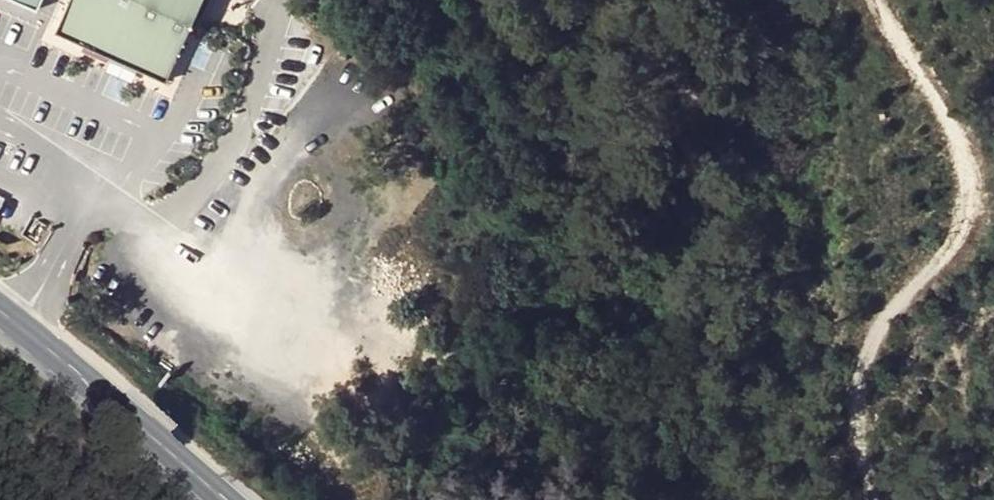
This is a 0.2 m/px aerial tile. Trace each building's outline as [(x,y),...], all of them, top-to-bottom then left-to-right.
[(45,11),(50,0),(20,0),(45,11)] [(63,33),(173,81),(194,32),(208,0),(78,0),(63,33)]
